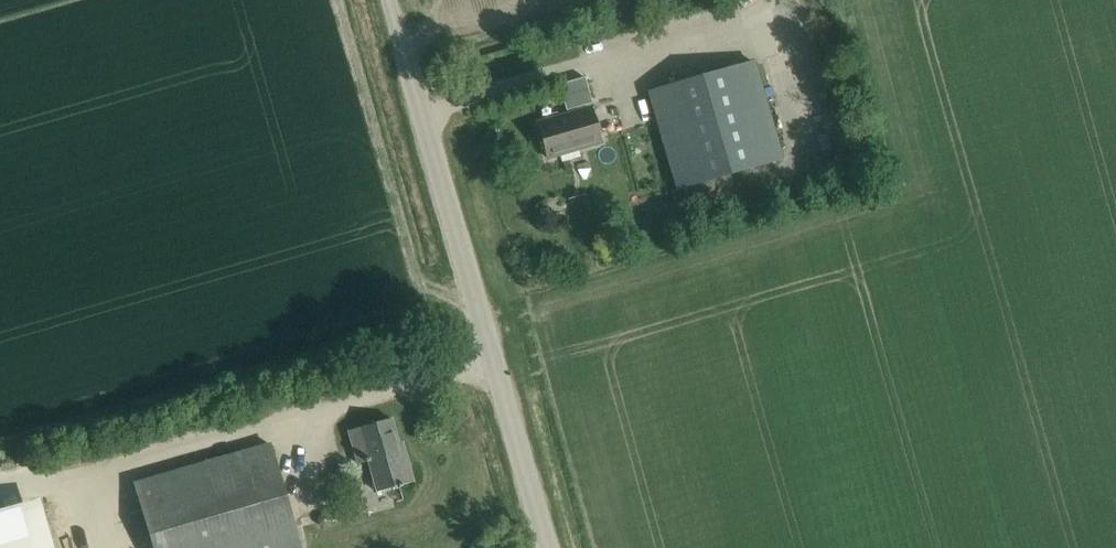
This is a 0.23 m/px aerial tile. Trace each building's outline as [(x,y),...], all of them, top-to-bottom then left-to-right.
[(678,188),(781,158),(753,61),(649,91),(678,188)] [(548,157),(601,142),(591,107),(537,123),(548,157)] [(349,429),(355,452),(358,463),(368,460),(377,491),(398,485),(398,487),(402,486),(402,484),(413,481),(408,462),(404,463),(391,417),(349,429)] [(134,483),(153,547),(300,547),(270,444),(134,483)] [(19,508),(0,513),(0,547),(30,547),(19,508)]
